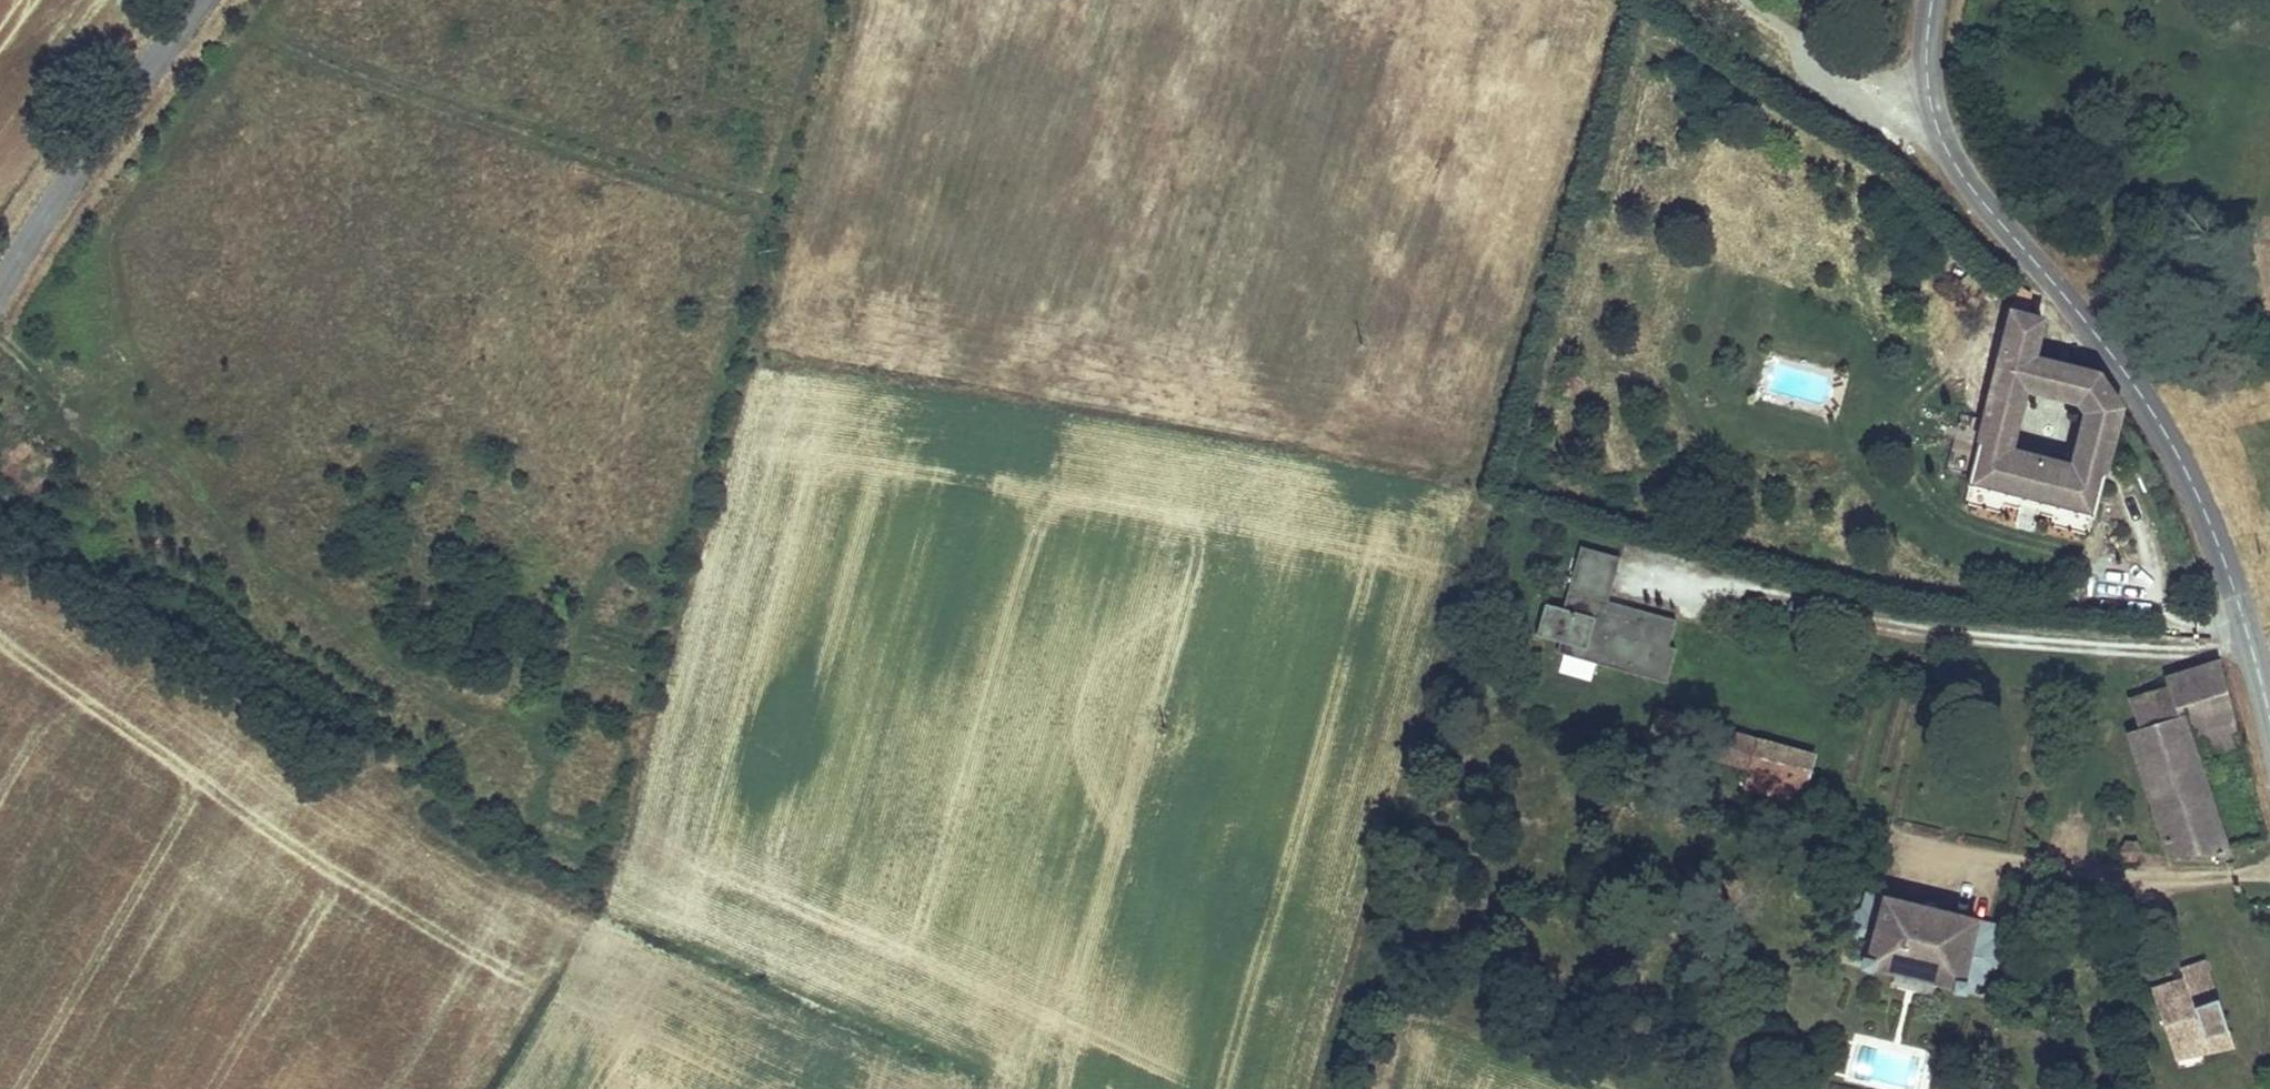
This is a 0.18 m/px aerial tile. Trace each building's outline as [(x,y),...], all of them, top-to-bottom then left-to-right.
[(2038,344),(2047,307),(2009,298),(1975,434),(1978,435),(1967,481),(2096,513),(2125,396),(2100,359),(2038,344)] [(1667,642),(1674,618),(1606,599),(1618,553),(1580,542),(1563,604),(1542,598),(1533,631),(1557,638),(1554,650),(1666,680),(1676,645),(1667,642)] [(2240,741),(2219,655),(2163,671),(2167,681),(2126,695),(2135,724),(2125,726),(2163,850),(2233,852),(2199,753),(2240,741)] [(1673,714),(1665,746),(1747,767),(1811,784),(1820,752),(1673,714)] [(1811,784),(1747,767),(1741,789),(1805,806),(1811,784)] [(2129,838),(2124,837),(2118,838),(2113,841),(2110,846),(2108,851),(2108,857),(2111,862),(2115,866),(2120,868),(2126,868),(2131,866),(2135,862),(2138,857),(2139,852),(2137,846),(2134,841),(2129,838)] [(2009,918),(1881,885),(1875,907),(1862,914),(1859,926),(1867,937),(1863,955),(1972,983),(1976,966),(1995,971),(2008,965),(2011,953),(2003,941),(2009,918)] [(2231,1047),(2202,964),(2177,973),(2180,982),(2148,993),(2166,1045),(2187,1038),(2193,1055),(2231,1047)] [(1991,988),(1995,971),(1976,966),(1972,983),(1991,988)] [(2193,1055),(2187,1038),(2166,1045),(2172,1060),(2193,1055)]
